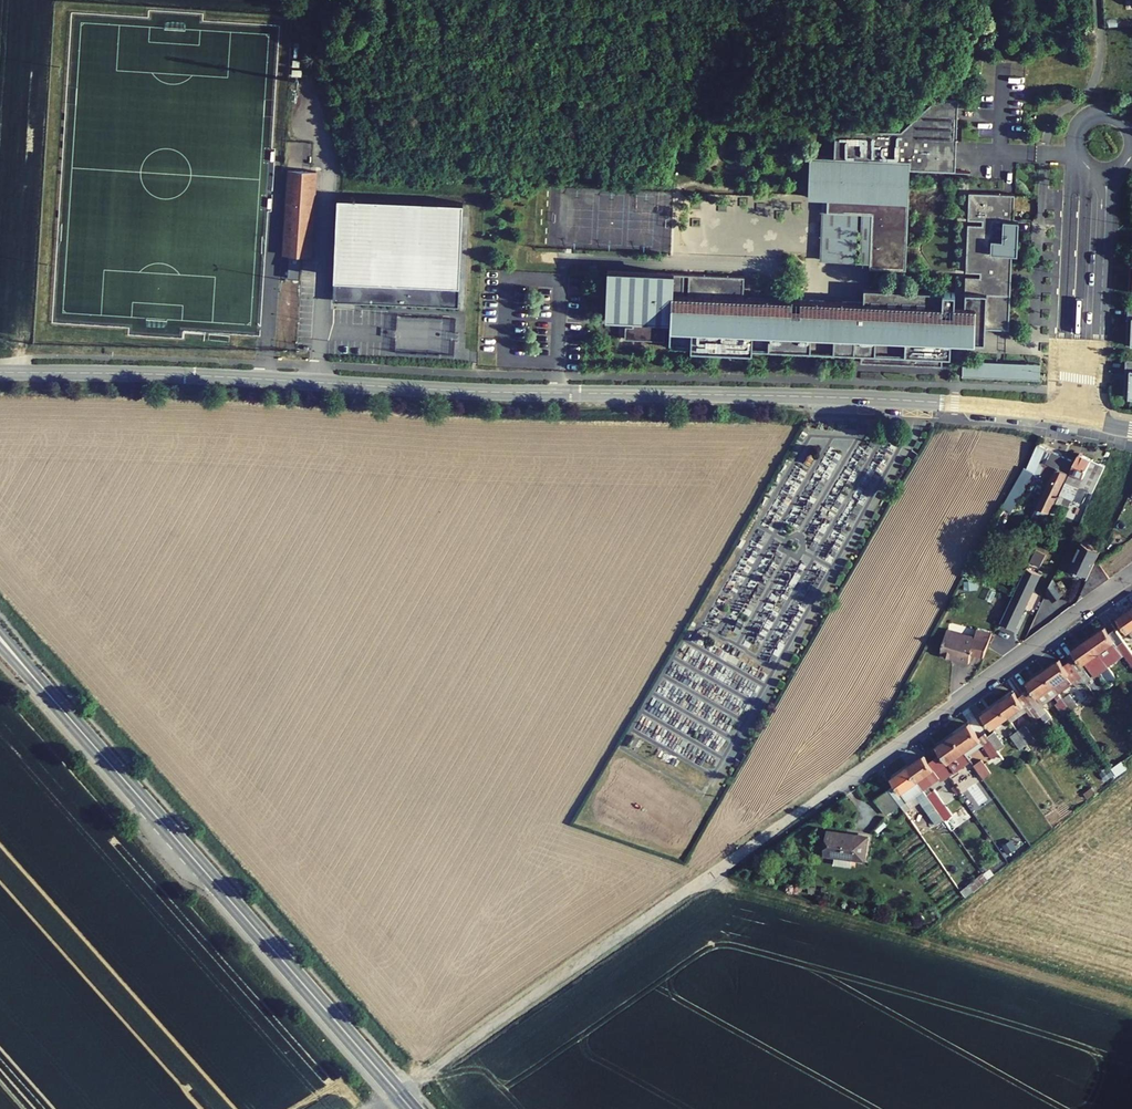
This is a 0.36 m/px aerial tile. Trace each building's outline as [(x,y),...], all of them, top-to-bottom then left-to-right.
[(966,93),(944,93),(909,127),(843,127),(842,154),(819,153),(818,153),(816,194),(831,194),(836,195),(835,209),(880,210),(879,258),(879,264),(915,265),(918,192),(917,192),(918,165),(956,166),(957,138),(964,138),(966,93)] [(957,138),(956,166),(963,166),(964,138),(957,138)] [(317,162),(286,161),(278,244),(295,246),(310,247),(317,162)] [(1022,214),(1023,189),(977,187),(976,215),(991,215),(991,219),(976,219),(975,267),(990,267),(990,271),(975,271),(974,302),(964,301),(964,288),(952,287),(951,315),(872,313),(873,298),(852,297),(852,318),(848,317),(848,297),(845,297),(844,317),(840,317),(841,297),(838,297),(837,317),(833,317),(834,297),(804,296),(753,294),(754,273),(698,272),(698,292),(697,306),(693,306),(693,292),(694,271),(667,271),(617,269),(615,319),(643,320),(643,324),(635,324),(635,337),(675,338),(675,326),(680,326),(679,340),(796,344),(797,330),(801,331),(801,338),(866,340),(867,333),(871,333),(870,358),(952,360),(953,329),(977,330),(978,323),(1019,324),(1021,248),(1022,214)] [(836,195),(831,194),(829,257),(879,258),(880,210),(835,209),(836,195)] [(334,301),(459,306),(463,203),(338,198),(335,276),(334,301)] [(495,289),(495,272),(486,272),(486,289),(495,289)] [(879,285),(873,285),(873,298),(872,313),(951,315),(952,287),(879,285)] [(445,347),(445,318),(408,318),(408,346),(445,347)] [(1040,362),(962,359),(962,375),(1040,377),(1040,362)] [(849,441),(856,428),(843,422),(837,435),(849,441)] [(1075,456),(1043,438),(1030,461),(1036,464),(1047,470),(1026,509),(1037,515),(1059,477),(1062,479),(1064,477),(1075,456)] [(1075,456),(1064,477),(1076,484),(1082,474),(1093,480),(1108,454),(1083,441),(1075,456)] [(1030,461),(1027,459),(1004,502),(1012,507),(1036,464),(1030,461)] [(1098,557),(1079,548),(1067,573),(1081,579),(1081,577),(1087,580),(1097,559),(1098,557)] [(1111,574),(1097,559),(1087,580),(1078,597),(1111,574)] [(1041,569),(1026,562),(1001,616),(1016,623),(1041,569)] [(1060,598),(1048,584),(1043,595),(1052,605),(1060,598)] [(1123,608),(1131,621),(1131,601),(1123,608)] [(1118,619),(1111,624),(1107,619),(1092,630),(1111,657),(1127,646),(1131,653),(1131,638),(1118,619)] [(984,650),(993,628),(978,624),(976,631),(965,628),(964,629),(949,625),(943,647),(961,652),(961,653),(970,656),(972,647),(984,650)] [(1078,647),(1071,652),(1087,675),(1104,663),(1113,675),(1120,670),(1111,657),(1092,630),(1075,642),(1078,647)] [(1060,652),(1044,663),(1059,685),(1074,674),(1078,681),(1087,675),(1071,652),(1063,657),(1060,652)] [(1059,685),(1044,663),(1029,674),(1033,680),(1026,684),(1043,709),(1051,703),(1045,695),(1059,685)] [(1016,683),(1003,692),(1012,705),(1026,695),(1031,701),(1030,702),(1037,713),(1043,709),(1026,684),(1020,689),(1016,683)] [(1070,687),(1063,691),(1072,703),(1078,699),(1070,687)] [(1063,691),(1057,696),(1065,708),(1072,703),(1063,691)] [(1003,692),(987,704),(995,717),(1012,705),(1003,692)] [(1026,695),(1012,705),(1017,711),(1030,702),(1031,701),(1026,695)] [(1055,709),(1051,703),(1043,709),(1051,719),(1056,715),(1053,710),(1055,709)] [(974,713),(958,724),(969,740),(985,729),(996,745),(1003,740),(992,724),(989,720),(982,725),(974,713)] [(1030,715),(1023,720),(1032,733),(1040,728),(1030,715)] [(998,720),(992,724),(1003,740),(1009,736),(998,720)] [(1023,720),(1016,725),(1026,738),(1032,733),(1023,720)] [(958,724),(942,736),(946,742),(939,747),(953,766),(976,749),(969,740),(958,724)] [(928,746),(913,756),(923,769),(938,758),(942,763),(947,770),(953,766),(939,747),(932,752),(928,746)] [(986,749),(979,754),(988,766),(995,761),(986,749)] [(901,772),(892,778),(904,794),(905,796),(915,790),(914,788),(929,777),(927,775),(923,769),(913,756),(898,767),(901,772)] [(938,758),(923,769),(927,775),(942,763),(938,758)] [(1125,758),(1114,766),(1121,776),(1131,768),(1125,758)] [(983,778),(990,773),(981,760),(974,765),(983,778)] [(932,782),(929,777),(914,788),(915,790),(905,796),(909,801),(927,789),(926,787),(932,782)] [(889,804),(904,794),(892,778),(877,788),(889,804)] [(939,778),(932,782),(942,797),(949,792),(939,778)] [(932,782),(926,787),(927,789),(936,801),(942,797),(932,782)] [(968,794),(950,807),(958,818),(976,806),(968,794)] [(1011,840),(1002,845),(1008,853),(1016,847),(1011,840)] [(848,844),(838,866),(848,870),(864,877),(874,882),(884,859),(848,844)] [(991,864),(965,883),(971,891),(997,872),(991,864)] [(848,870),(845,878),(860,885),(864,877),(848,870)]
